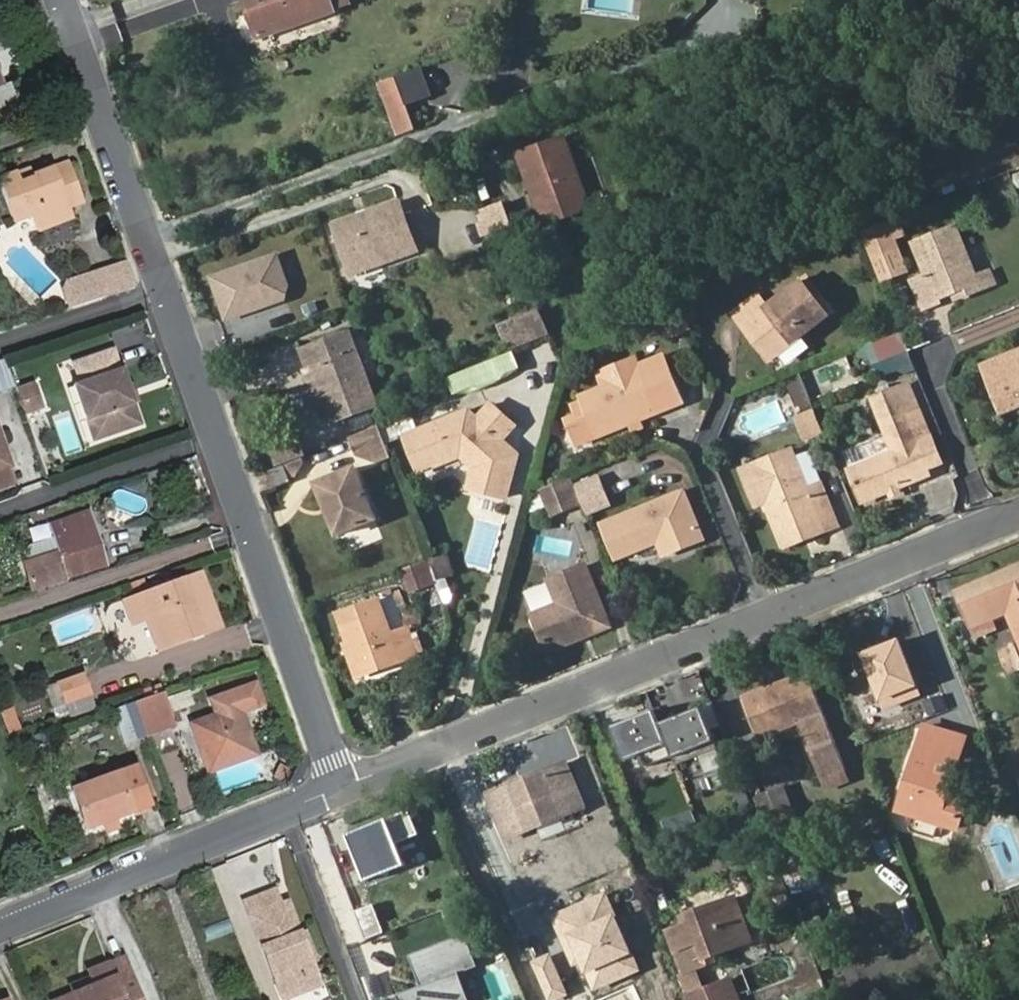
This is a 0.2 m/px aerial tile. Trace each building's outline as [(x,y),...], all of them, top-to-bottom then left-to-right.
[(242,4),(255,40),(330,13),(325,0),(253,0),(242,4)] [(18,101),(11,82),(7,83),(1,65),(0,66),(0,107),(18,101)] [(430,90),(422,67),(393,77),(402,101),(430,90)] [(555,139),(511,155),(532,214),(577,197),(555,139)] [(23,184),(20,176),(19,175),(0,181),(17,221),(34,215),(41,231),(62,223),(58,213),(71,208),(86,202),(71,164),(36,178),(37,180),(23,184)] [(33,171),(20,176),(23,184),(37,180),(36,178),(33,171)] [(532,214),(537,225),(570,213),(577,197),(532,214)] [(407,201),(341,225),(358,273),(424,249),(407,201)] [(498,201),(473,210),(482,236),(507,228),(498,201)] [(75,217),(71,208),(58,213),(62,223),(75,217)] [(934,296),(956,288),(958,294),(997,278),(993,267),(973,276),(953,223),(911,240),(923,272),(907,278),(918,306),(936,300),(934,296)] [(892,224),(858,237),(876,286),(911,273),(892,224)] [(279,251),(208,277),(224,322),(296,296),(279,251)] [(131,263),(102,274),(110,297),(140,287),(131,263)] [(102,274),(80,281),(88,305),(110,297),(102,274)] [(806,274),(767,304),(757,292),(732,312),(744,326),(748,322),(775,356),(833,309),(806,274)] [(500,352),(545,337),(536,309),(491,324),(500,352)] [(9,331),(0,310),(0,334),(9,331)] [(346,332),(300,351),(308,370),(310,368),(325,403),(332,422),(376,404),(346,332)] [(898,332),(872,343),(878,358),(904,348),(898,332)] [(76,363),(83,384),(103,439),(145,425),(138,404),(132,385),(126,369),(124,370),(117,349),(76,363)] [(642,371),(606,385),(583,394),(585,400),(576,404),(581,418),(570,422),(579,443),(686,400),(667,352),(640,364),(642,371)] [(510,353),(441,376),(448,395),(516,372),(510,353)] [(984,369),(1003,416),(1018,410),(1018,354),(984,369)] [(601,371),(606,385),(642,371),(640,364),(636,356),(601,371)] [(810,366),(816,391),(851,383),(845,357),(810,366)] [(0,362),(0,391),(18,386),(10,359),(0,362)] [(307,369),(301,372),(316,408),(325,403),(310,368),(308,370),(307,369)] [(28,417),(49,410),(39,381),(18,387),(28,417)] [(790,413),(810,406),(800,381),(780,388),(790,413)] [(911,383),(899,387),(908,410),(920,405),(911,383)] [(83,384),(78,386),(97,441),(103,439),(83,384)] [(136,384),(132,385),(138,404),(143,403),(136,384)] [(891,488),(899,485),(932,471),(930,467),(920,442),(908,410),(899,387),(874,396),(894,450),(851,468),(863,499),(891,488)] [(746,436),(784,421),(775,400),(737,415),(746,436)] [(469,410),(420,429),(434,465),(463,454),(475,466),(470,485),(507,493),(518,452),(504,444),(496,443),(492,437),(496,433),(505,435),(516,424),(491,402),(479,416),(469,410)] [(810,408),(792,416),(800,437),(819,429),(810,408)] [(379,427),(350,438),(357,456),(371,451),(375,462),(390,457),(379,427)] [(434,465),(420,429),(407,434),(420,470),(434,465)] [(6,468),(12,466),(0,431),(0,470),(6,468)] [(504,444),(505,435),(496,433),(492,437),(496,443),(504,444)] [(880,437),(838,448),(842,464),(884,453),(880,437)] [(933,437),(920,442),(930,467),(943,462),(933,437)] [(292,443),(268,453),(274,468),(299,459),(292,443)] [(767,500),(781,534),(818,519),(823,531),(839,525),(823,481),(807,487),(791,448),(743,468),(757,504),(767,500)] [(371,451),(357,456),(375,462),(371,451)] [(284,466),(269,472),(276,488),(291,483),(284,466)] [(11,484),(6,468),(0,470),(0,488),(11,484)] [(316,484),(324,506),(329,505),(332,513),(327,514),(335,536),(374,522),(356,471),(316,484)] [(600,476),(575,486),(582,503),(584,507),(587,514),(611,504),(600,476)] [(572,477),(543,488),(550,506),(561,502),(564,510),(582,503),(575,486),(572,477)] [(901,492),(899,485),(891,488),(894,495),(901,492)] [(664,537),(669,549),(704,536),(685,488),(603,520),(616,554),(658,540),(664,537)] [(561,502),(550,506),(553,515),(564,510),(561,502)] [(21,564),(29,589),(85,572),(83,569),(102,563),(87,513),(47,525),(51,538),(56,553),(24,563),(21,564)] [(818,519),(781,534),(786,546),(823,531),(818,519)] [(662,552),(669,549),(664,537),(658,540),(662,552)] [(51,538),(20,548),(24,563),(56,553),(51,538)] [(443,552),(427,558),(435,582),(437,584),(452,578),(443,552)] [(427,558),(402,568),(411,590),(435,582),(427,558)] [(547,647),(579,634),(578,630),(589,627),(590,631),(609,623),(584,562),(547,577),(556,600),(532,609),(547,647)] [(83,569),(85,572),(103,567),(102,563),(83,569)] [(1018,645),(1018,570),(956,594),(970,630),(1007,616),(1018,645)] [(222,624),(205,576),(172,586),(131,600),(137,622),(154,617),(162,643),(189,636),(222,624)] [(395,656),(396,661),(415,655),(404,627),(388,633),(374,599),(335,615),(346,644),(356,671),(395,656)] [(353,678),(396,661),(395,656),(356,671),(346,644),(341,646),(353,678)] [(1005,674),(1016,670),(1006,645),(996,650),(1005,674)] [(954,709),(939,669),(908,679),(923,720),(954,709)] [(60,679),(67,699),(70,711),(95,703),(84,671),(60,679)] [(811,673),(789,681),(790,685),(775,691),(773,687),(745,698),(760,736),(804,720),(826,778),(848,769),(811,673)] [(53,704),(67,699),(60,679),(47,683),(53,704)] [(790,685),(789,681),(773,687),(775,691),(790,685)] [(193,728),(210,774),(256,758),(240,714),(262,706),(253,686),(211,701),(217,719),(193,728)] [(166,697),(170,713),(189,707),(185,691),(166,697)] [(174,727),(164,695),(137,704),(134,704),(135,706),(146,738),(174,727)] [(135,706),(134,704),(132,705),(114,711),(126,744),(146,738),(135,706)] [(703,707),(662,723),(674,755),(678,765),(720,748),(703,707)] [(16,732),(8,708),(0,711),(0,728),(3,736),(16,732)] [(662,723),(656,709),(614,727),(627,760),(641,754),(646,766),(674,755),(662,723)] [(926,727),(900,808),(958,827),(966,803),(947,797),(965,740),(926,727)] [(586,808),(568,763),(492,795),(510,840),(586,808)] [(275,780),(281,783),(286,772),(280,769),(275,780)] [(848,769),(826,778),(830,787),(852,779),(848,769)] [(74,793),(88,831),(151,808),(137,771),(74,793)] [(759,798),(781,855),(811,844),(788,787),(759,798)] [(411,811),(350,835),(368,882),(408,865),(399,843),(421,835),(411,811)] [(811,844),(781,855),(793,885),(822,873),(811,844)] [(247,902),(280,986),(316,972),(289,903),(283,906),(276,891),(247,902)] [(610,893),(550,916),(571,968),(583,963),(594,991),(642,972),(610,893)] [(739,899),(724,905),(727,913),(740,947),(753,942),(739,899)] [(386,933),(376,905),(357,912),(368,940),(386,933)] [(686,973),(696,970),(720,962),(718,956),(740,947),(727,913),(724,905),(685,918),(689,928),(672,934),(686,973)] [(467,934),(412,956),(424,986),(400,996),(402,999),(472,999),(461,973),(480,966),(467,934)] [(124,969),(122,961),(107,966),(110,974),(124,969)] [(124,969),(110,974),(107,966),(90,973),(92,977),(95,986),(74,994),(60,999),(136,999),(124,969)] [(136,999),(141,999),(128,967),(124,969),(136,999)] [(684,979),(699,975),(696,970),(686,973),(682,974),(684,979)] [(316,972),(280,986),(285,999),(322,985),(316,972)] [(686,999),(739,999),(732,982),(705,993),(699,975),(684,979),(691,997),(686,999)] [(95,986),(92,977),(71,985),(74,994),(95,986)]
